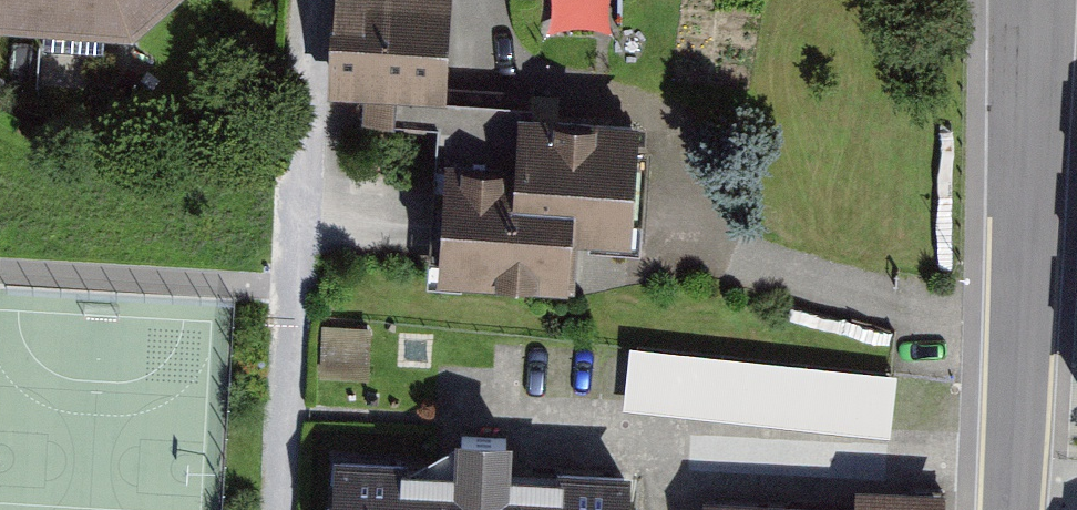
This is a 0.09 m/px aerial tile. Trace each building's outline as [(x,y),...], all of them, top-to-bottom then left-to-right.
[(138,12),(151,0),(0,0),(0,3),(138,12)] [(328,87),(447,92),(451,0),(332,0),(328,87)] [(551,158),(466,156),(463,285),(604,288),(605,240),(659,242),(662,118),(552,116),(551,158)] [(896,430),(901,365),(632,346),(628,411),(896,430)] [(347,454),(344,509),(658,509),(660,467),(347,454)] [(716,501),(716,509),(960,509),(961,507),(716,501)]
